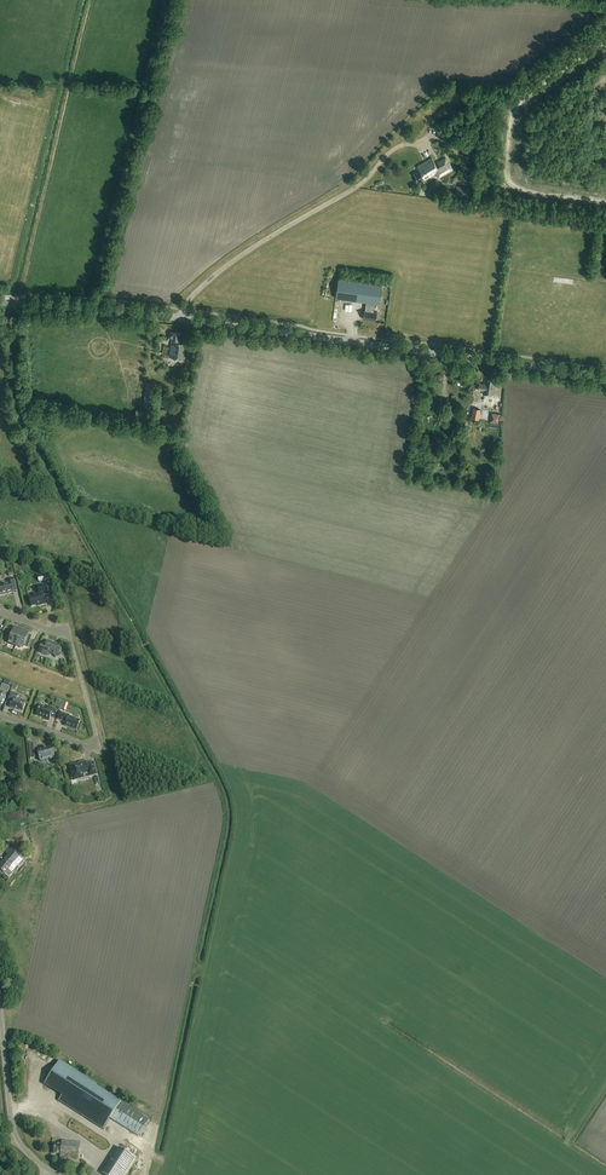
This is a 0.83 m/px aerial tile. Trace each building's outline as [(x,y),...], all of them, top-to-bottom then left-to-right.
[(420,171),(414,174),(419,182),(424,178),(425,179),(436,173),(439,177),(452,169),(446,158),(438,163),(439,166),(437,168),(432,158),(417,167),(420,171)] [(471,189),(456,186),(455,195),(469,198),(471,189)] [(338,279),(336,298),(379,304),(382,285),(338,279)] [(377,313),(364,311),(363,319),(376,321),(377,313)] [(170,332),(170,339),(171,340),(171,341),(172,341),(172,342),(171,342),(169,357),(185,359),(187,341),(181,340),(182,334),(170,332)] [(481,383),(479,383),(478,390),(483,391),(483,395),(493,396),(494,390),(493,390),(494,377),(485,376),(484,382),(485,382),(485,385),(481,384),(481,383)] [(155,384),(148,383),(144,407),(152,408),(155,384)] [(473,408),(471,418),(478,419),(480,410),(473,408)] [(151,412),(137,410),(135,417),(150,420),(151,412)] [(499,415),(492,414),(491,422),(498,422),(499,415)] [(41,575),(37,576),(39,583),(47,580),(46,577),(45,574),(41,575)] [(15,585),(13,578),(10,579),(11,583),(0,585),(0,595),(0,596),(13,592),(12,586),(15,585)] [(47,594),(46,591),(44,584),(37,586),(39,594),(29,597),(31,607),(40,604),(40,605),(45,604),(43,595),(47,594)] [(16,644),(21,631),(14,628),(13,631),(10,630),(6,639),(10,640),(9,642),(16,644)] [(28,633),(21,631),(16,644),(23,647),(24,645),(28,647),(32,636),(28,635),(28,633)] [(60,652),(61,650),(56,648),(57,644),(48,641),(46,645),(42,644),(39,652),(47,656),(48,653),(54,655),(56,658),(59,657),(62,655),(60,652)] [(1,697),(2,696),(6,697),(10,687),(2,684),(0,689),(0,700),(1,697)] [(26,702),(17,699),(18,695),(11,692),(8,701),(12,702),(10,707),(14,709),(14,708),(22,711),(26,702)] [(49,720),(50,716),(55,718),(58,710),(49,706),(48,708),(40,705),(36,715),(44,718),(44,719),(49,720)] [(76,730),(80,720),(69,716),(69,715),(60,711),(57,719),(66,723),(65,726),(76,730)] [(38,750),(37,751),(40,761),(55,757),(52,747),(46,749),(46,748),(38,750)] [(79,763),(80,764),(76,765),(76,764),(69,765),(73,780),(84,777),(83,775),(88,773),(89,776),(97,774),(93,762),(86,764),(85,761),(79,763)] [(0,865),(0,875),(4,879),(6,876),(9,878),(16,869),(17,870),(25,860),(24,859),(26,856),(30,850),(22,843),(17,849),(11,844),(4,852),(8,856),(0,865)] [(96,1084),(60,1061),(44,1085),(63,1096),(59,1101),(104,1130),(111,1120),(139,1137),(150,1120),(95,1085),(96,1084)] [(79,1160),(81,1142),(62,1141),(61,1145),(55,1144),(54,1154),(60,1154),(60,1158),(79,1160)] [(120,1148),(103,1174),(104,1174),(123,1174),(134,1157),(120,1148)]
